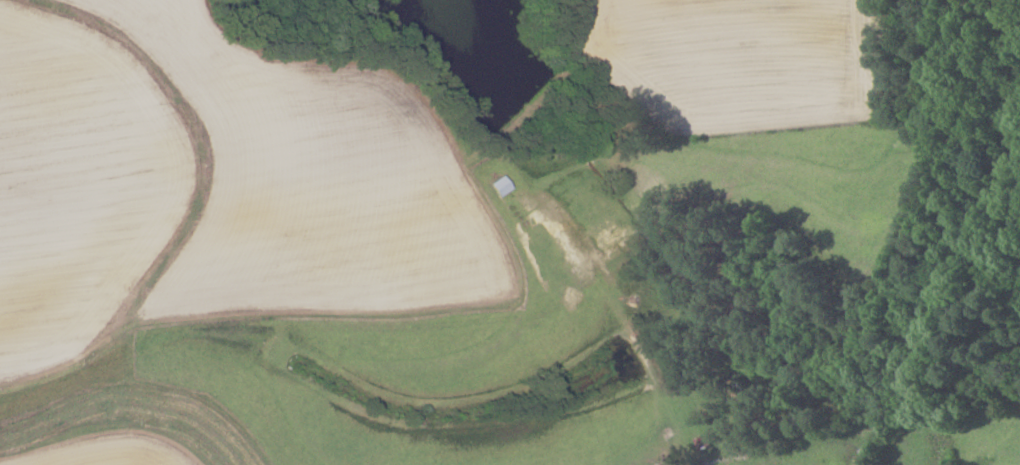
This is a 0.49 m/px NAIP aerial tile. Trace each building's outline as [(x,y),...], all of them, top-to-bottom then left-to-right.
[(489,182),(498,196),(511,187),(501,174),(489,182)]
